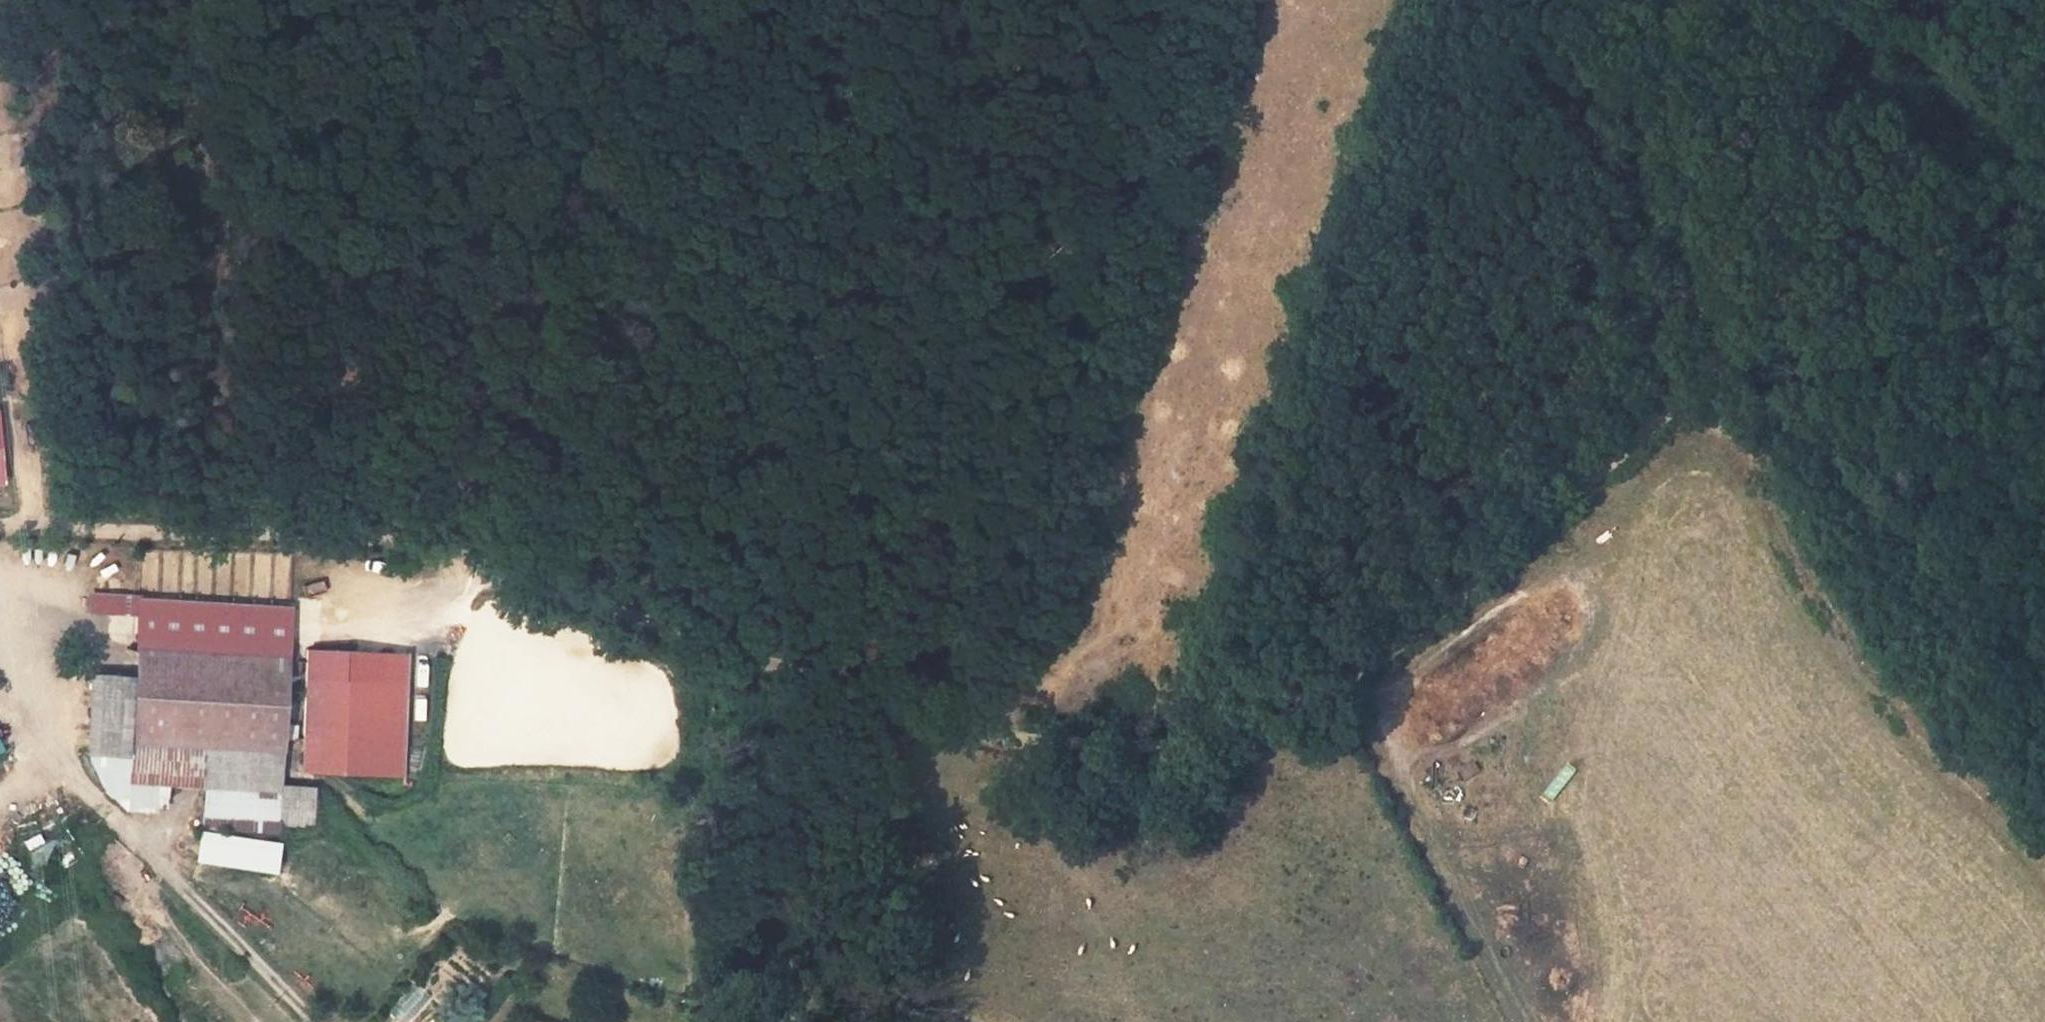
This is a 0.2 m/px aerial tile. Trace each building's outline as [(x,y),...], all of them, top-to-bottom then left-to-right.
[(288,658),(138,649),(137,679),(131,782),(155,784),(207,788),(204,827),(280,833),(281,823),(314,826),(316,790),(283,790),(288,658)] [(306,651),(303,772),(382,774),(387,654),(306,651)] [(131,782),(137,679),(92,678),(88,752),(106,786),(108,789),(128,807),(154,806),(155,784),(131,782)]
